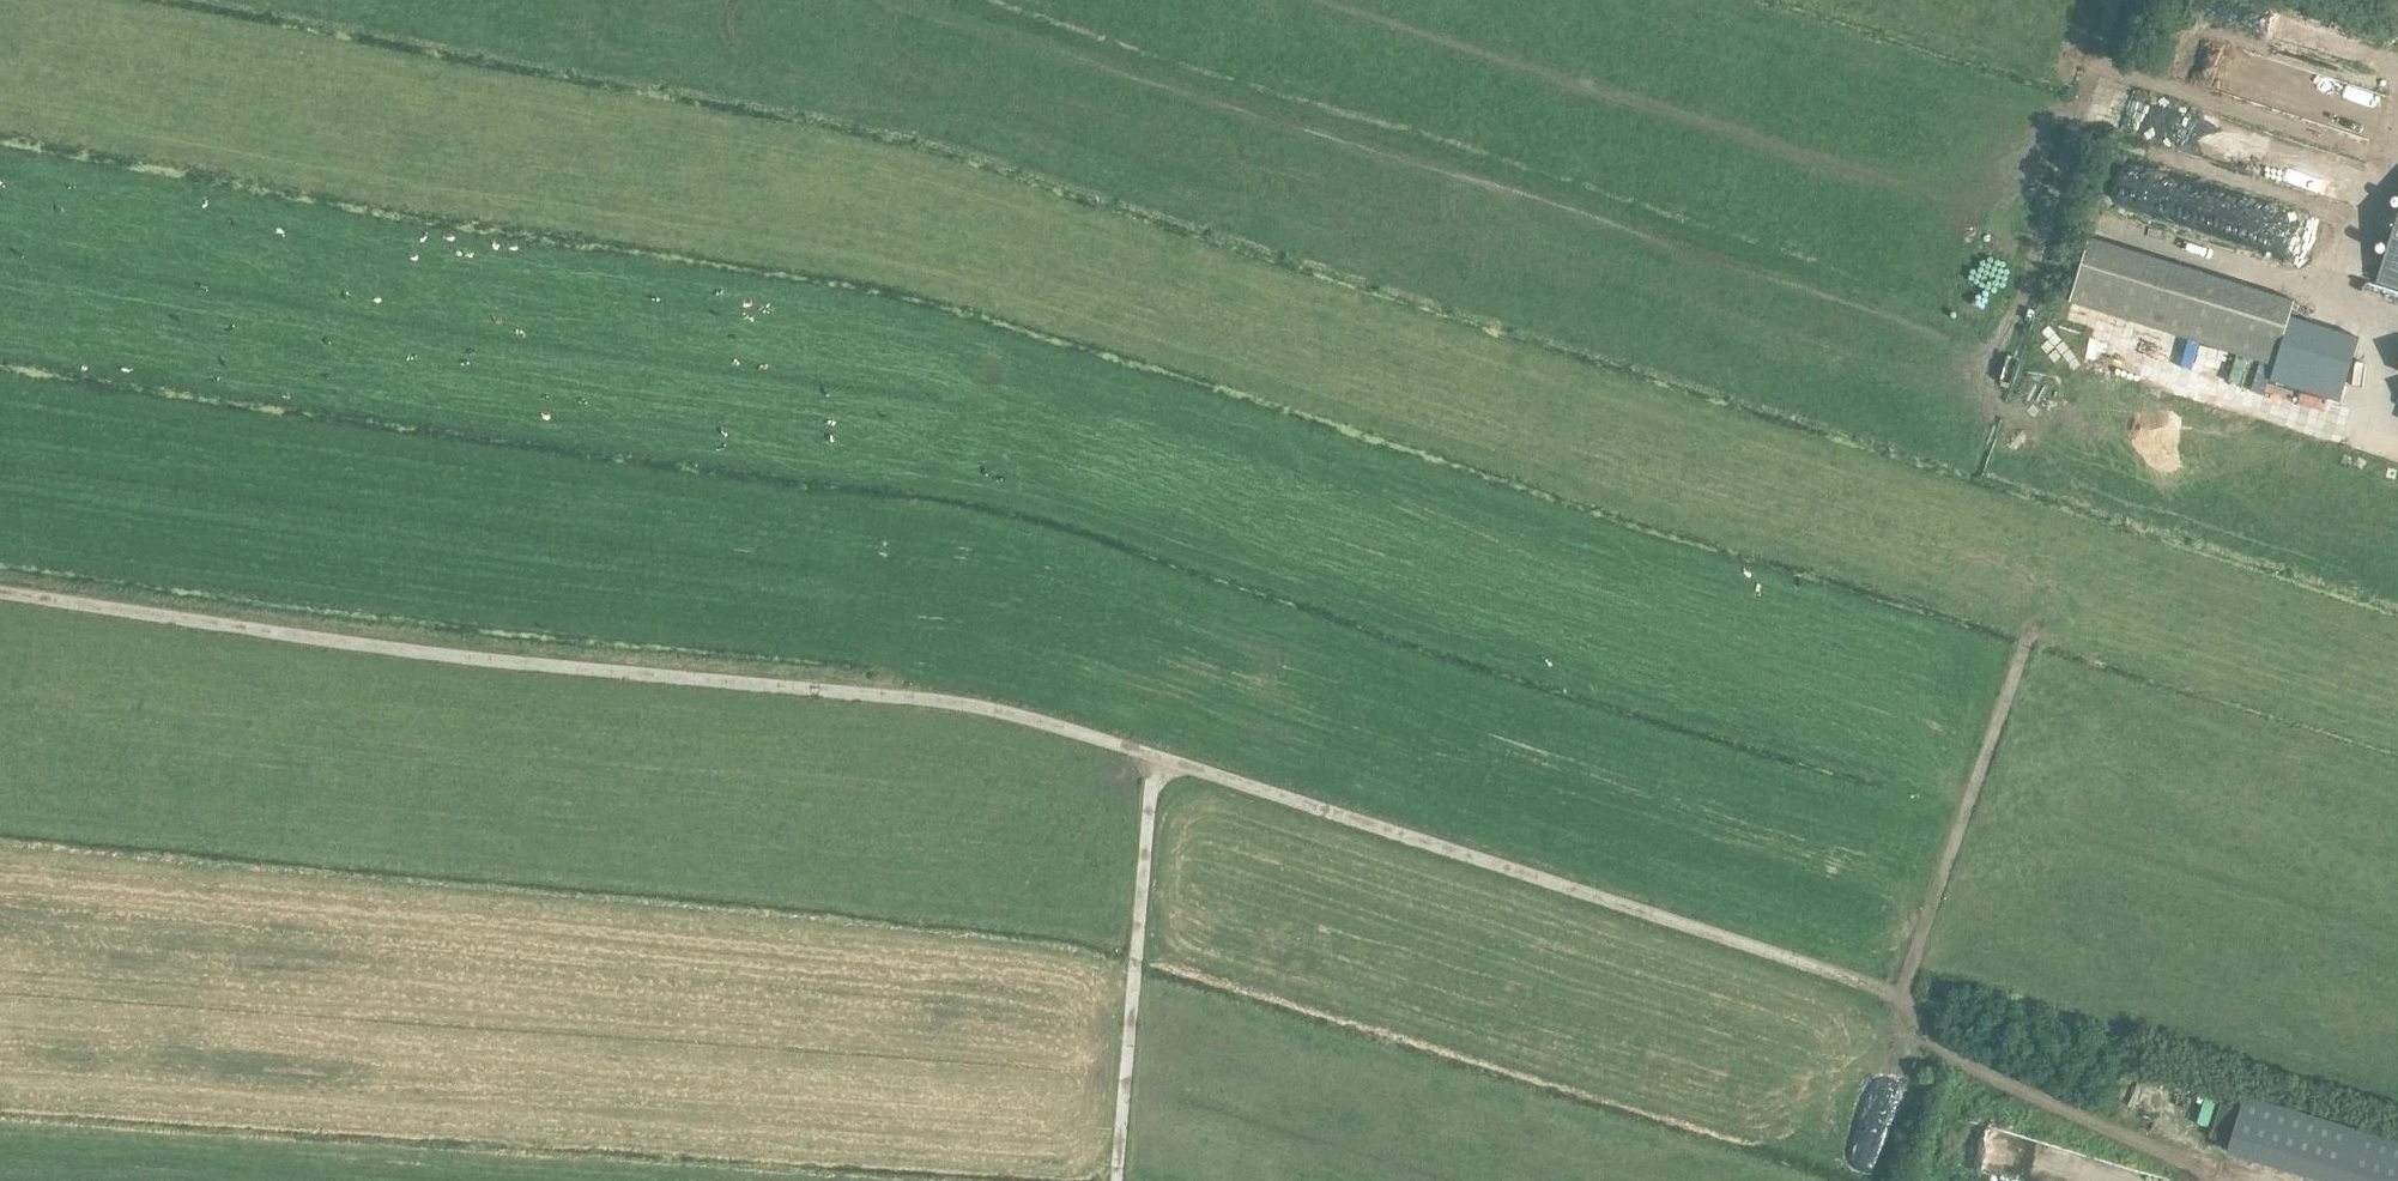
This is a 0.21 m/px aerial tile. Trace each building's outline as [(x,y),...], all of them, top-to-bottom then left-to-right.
[(2377,282),(2397,289),(2397,218),(2377,282)] [(2193,339),(2213,276),(2091,239),(2072,302),(2193,339)] [(2275,364),(2270,380),(2340,401),(2360,338),(2290,316),(2275,364)]
